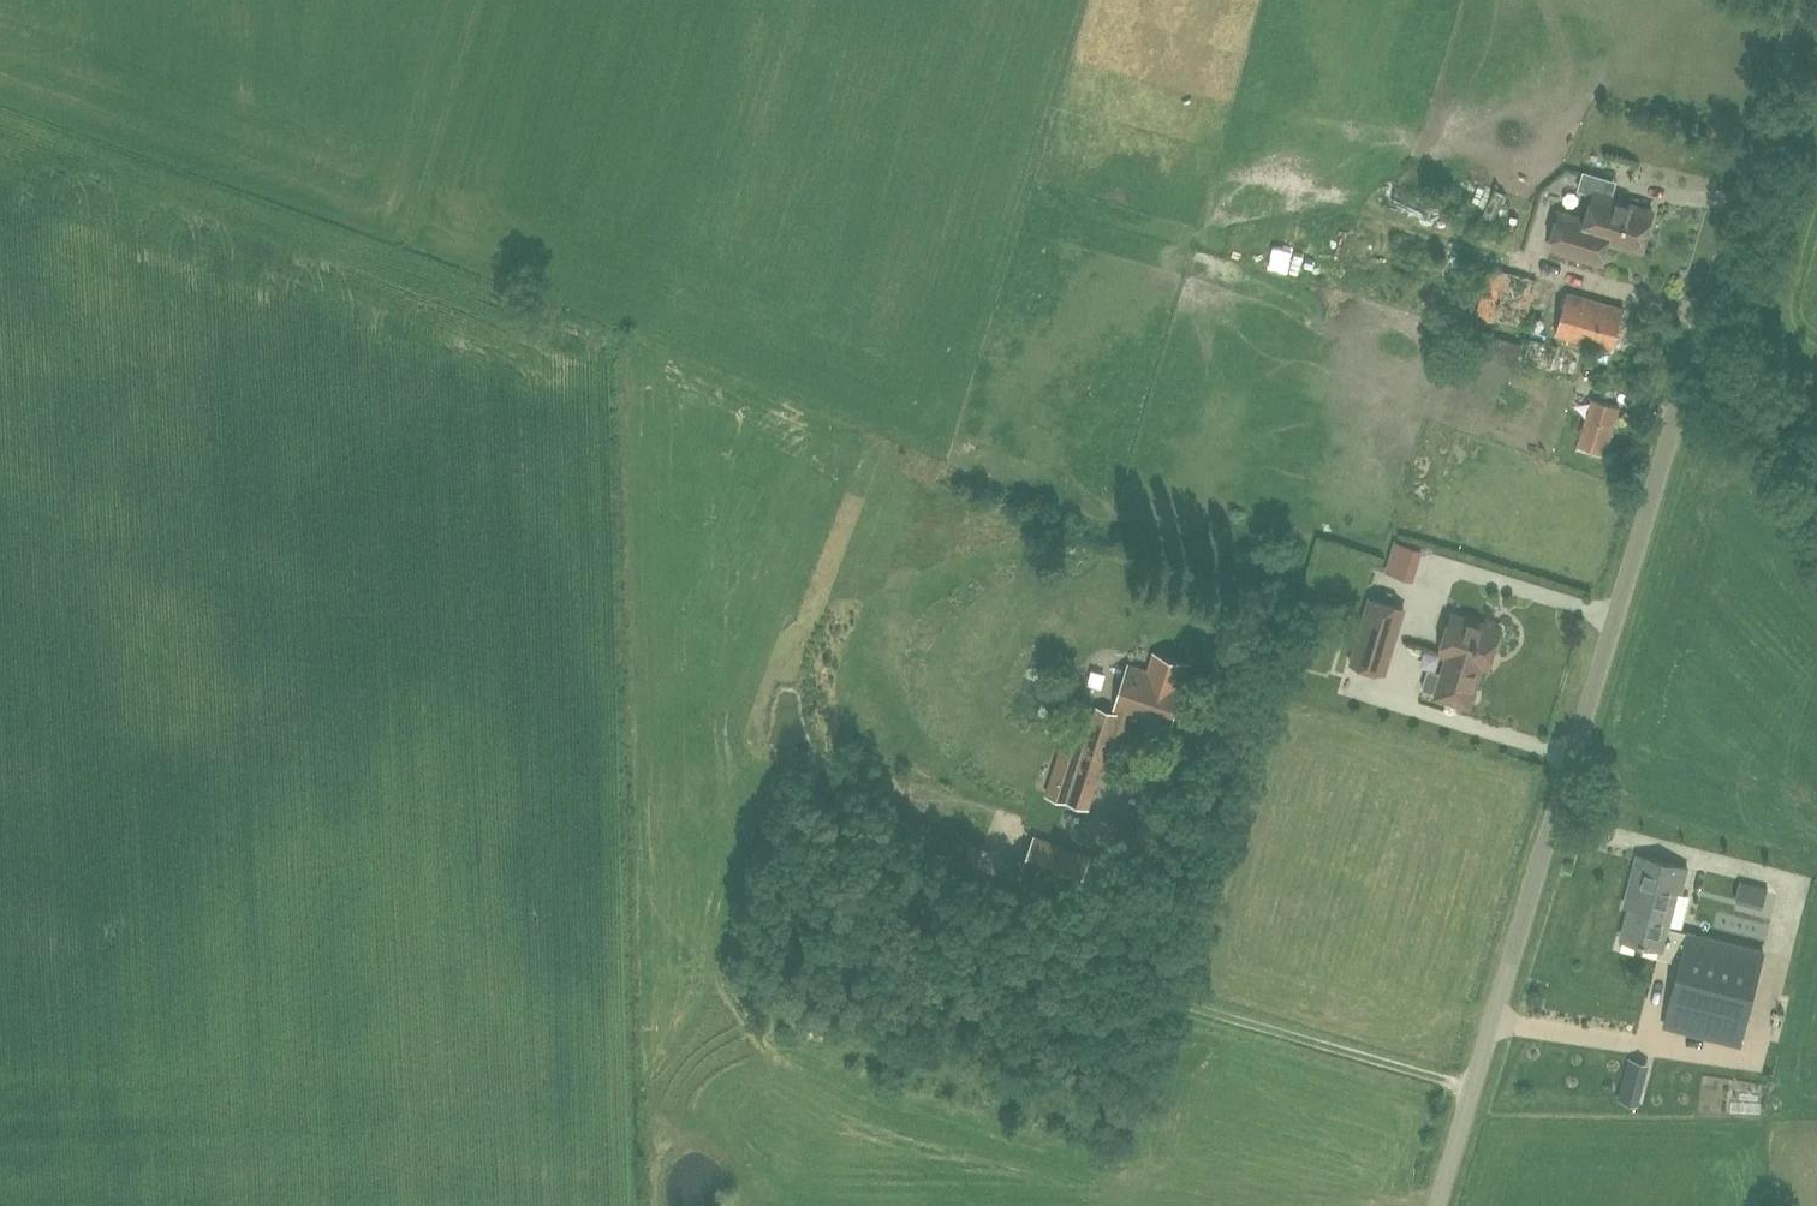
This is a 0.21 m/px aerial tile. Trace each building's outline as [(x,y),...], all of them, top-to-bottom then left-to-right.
[(1595,194),(1591,209),(1587,220),(1561,212),(1551,246),(1601,261),(1608,238),(1642,248),(1653,211),(1595,194)] [(1525,327),(1538,279),(1490,267),(1477,315),(1525,327)] [(1557,334),(1612,350),(1624,308),(1568,293),(1557,334)] [(1483,357),(1516,366),(1522,343),(1490,334),(1483,357)] [(1559,369),(1565,347),(1538,339),(1532,361),(1559,369)] [(1607,454),(1620,408),(1593,399),(1579,445),(1607,454)] [(1400,543),(1394,574),(1425,581),(1431,549),(1400,543)] [(1385,672),(1405,607),(1372,597),(1352,661),(1385,672)] [(1470,706),(1482,665),(1489,667),(1494,652),(1500,649),(1503,636),(1501,631),(1501,628),(1454,614),(1442,652),(1449,654),(1444,673),(1429,669),(1423,688),(1438,693),(1437,696),(1470,706)] [(1130,665),(1116,708),(1102,704),(1094,727),(1071,720),(1052,780),(1053,780),(1090,792),(1095,777),(1098,778),(1111,740),(1121,743),(1131,713),(1171,726),(1185,682),(1183,682),(1189,664),(1156,653),(1150,671),(1130,665)] [(1080,886),(1090,857),(1041,840),(1035,838),(1025,867),(1030,869),(1080,886)] [(1632,899),(1622,939),(1659,948),(1656,957),(1681,963),(1665,1028),(1740,1046),(1764,951),(1689,932),(1689,933),(1668,928),(1673,909),(1677,890),(1682,891),(1688,869),(1638,857),(1627,897),(1632,899)]
